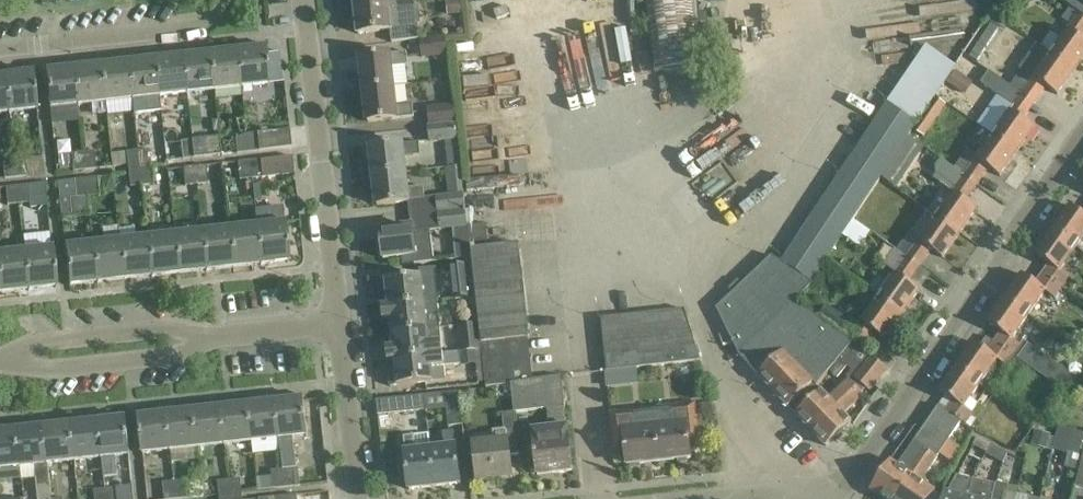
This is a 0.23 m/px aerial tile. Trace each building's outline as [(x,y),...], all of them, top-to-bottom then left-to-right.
[(354,4),(358,34),(390,30),(391,42),(419,39),(418,25),(415,0),(397,0),(388,1),(354,4)] [(446,1),(448,15),(461,13),(459,0),(455,0),(446,1)] [(694,0),(646,0),(654,73),(702,67),(694,0)] [(1082,16),(1082,0),(1067,0),(1065,3),(1079,13),(1082,16)] [(977,7),(940,13),(942,24),(979,18),(977,7)] [(1007,23),(993,13),(988,21),(991,23),(969,56),(976,61),(999,28),(1002,30),(1007,23)] [(1079,13),(1051,54),(1074,71),(1082,58),(1082,40),(1080,38),(1082,34),(1082,16),(1079,13)] [(570,90),(589,85),(576,26),(556,30),(570,90)] [(448,55),(446,36),(420,39),(422,58),(448,55)] [(246,50),(236,51),(240,88),(268,85),(264,44),(246,46),(246,50)] [(213,91),(240,88),(236,51),(226,52),(226,49),(209,51),(213,91)] [(209,51),(191,52),(192,56),(182,57),(186,94),(213,91),(209,51)] [(360,57),(364,89),(392,86),(389,67),(407,65),(406,52),(360,57)] [(159,97),(186,94),(182,57),(172,58),(171,54),(154,56),(159,97)] [(1022,70),(1011,87),(1034,103),(1046,87),(1057,95),(1074,71),(1051,54),(1033,78),(1022,70)] [(160,112),(159,97),(154,56),(137,58),(137,62),(127,63),(131,100),(133,115),(160,112)] [(131,100),(127,63),(118,64),(117,60),(99,62),(104,103),(131,100)] [(104,103),(99,62),(82,64),(83,68),(73,69),(77,106),(104,103)] [(77,106),(73,69),(63,70),(63,66),(45,68),(49,109),(77,106)] [(14,75),(4,76),(8,114),(36,111),(32,69),(13,71),(14,75)] [(955,70),(947,83),(961,92),(970,80),(955,70)] [(1023,119),(1034,103),(1011,87),(1010,87),(988,71),(980,83),(1013,107),(993,135),(1017,152),(1034,128),(1023,119)] [(8,114),(4,76),(0,77),(0,115),(8,114)] [(392,86),(364,89),(368,122),(413,117),(412,104),(394,106),(392,86)] [(946,105),(937,99),(915,131),(924,138),(946,105)] [(772,256),(716,309),(720,317),(732,342),(738,354),(795,303),(813,284),(811,282),(825,261),(853,220),(869,196),(880,178),(908,137),(909,135),(917,123),(916,123),(886,103),(781,262),(772,256)] [(427,107),(429,126),(455,123),(453,104),(427,107)] [(460,166),(455,123),(429,126),(429,127),(427,127),(429,144),(445,142),(447,167),(460,166)] [(289,130),(257,134),(259,151),(291,147),(289,130)] [(248,152),(259,151),(257,134),(246,135),(248,152)] [(236,154),(248,152),(246,135),(235,136),(236,154)] [(1017,152),(993,135),(978,157),(967,149),(953,168),(976,185),(988,168),(999,176),(1017,152)] [(908,137),(880,178),(881,179),(882,178),(896,188),(922,148),(908,138),(909,137),(908,137)] [(191,141),(193,158),(220,155),(218,138),(191,141)] [(182,159),(193,158),(191,141),(180,142),(182,159)] [(370,146),(374,176),(405,172),(403,156),(419,154),(418,142),(402,143),(370,146)] [(160,162),(159,149),(137,151),(139,169),(150,167),(150,163),(160,162)] [(82,152),(84,170),(95,169),(93,151),(82,152)] [(128,170),(139,169),(137,151),(126,153),(128,170)] [(72,171),(84,170),(82,152),(71,153),(72,171)] [(274,158),(260,160),(262,177),(276,176),(293,174),(291,157),(274,158)] [(25,159),(13,160),(15,178),(26,177),(25,159)] [(935,217),(959,234),(976,209),(965,201),(976,185),(953,168),(940,159),(934,167),(935,174),(956,188),(935,217)] [(4,179),(15,178),(13,160),(2,161),(4,179)] [(249,161),(251,179),(262,179),(262,177),(260,160),(249,161)] [(251,179),(249,161),(237,162),(239,180),(251,179)] [(194,167),(196,185),(207,184),(205,166),(194,167)] [(438,197),(440,212),(465,209),(460,166),(447,168),(445,168),(448,196),(438,197)] [(150,167),(139,169),(141,186),(152,185),(150,167)] [(196,185),(194,167),(183,168),(185,186),(196,185)] [(139,169),(128,170),(130,187),(141,186),(139,169)] [(415,215),(440,212),(438,197),(425,199),(423,186),(406,188),(405,172),(374,176),(377,206),(408,202),(408,201),(413,200),(415,215)] [(87,196),(98,195),(96,178),(85,179),(87,196)] [(89,215),(87,196),(85,179),(58,182),(62,218),(89,215)] [(45,184),(17,186),(19,205),(29,204),(29,208),(47,206),(45,184)] [(259,185),(252,186),(254,201),(261,200),(259,185)] [(7,206),(19,205),(17,186),(5,187),(7,206)] [(1069,206),(1052,230),(1075,246),(1082,234),(1082,215),(1069,206)] [(466,225),(465,209),(440,212),(441,227),(451,226),(452,229),(455,259),(471,258),(466,225)] [(471,258),(471,264),(476,304),(478,317),(478,324),(481,350),(486,388),(511,386),(562,381),(561,376),(533,379),(529,337),(519,244),(489,247),(486,224),(475,225),(473,209),(465,210),(471,258)] [(440,212),(415,215),(416,231),(412,232),(411,227),(380,231),(381,241),(378,242),(379,254),(382,254),(383,259),(413,255),(414,264),(435,261),(431,232),(452,229),(451,226),(441,227),(440,212)] [(918,242),(907,257),(919,266),(931,250),(942,258),(959,234),(935,217),(918,242)] [(256,225),(260,265),(288,262),(284,222),(256,225)] [(233,268),(260,265),(256,225),(229,228),(233,268)] [(124,280),(120,240),(118,227),(102,229),(104,242),(92,243),(97,283),(124,280)] [(206,271),(233,268),(229,228),(201,231),(206,271)] [(1060,287),(1067,276),(1058,271),(1075,246),(1052,230),(1035,255),(1049,265),(1042,274),(1060,287)] [(178,274),(206,271),(201,231),(174,234),(178,274)] [(147,237),(151,277),(178,274),(174,234),(147,237)] [(124,280),(151,277),(147,237),(120,240),(124,280)] [(69,286),(97,283),(92,243),(65,246),(69,286)] [(52,248),(24,251),(28,291),(56,288),(52,248)] [(1,294),(28,291),(24,251),(0,253),(0,286),(1,294)] [(898,270),(878,298),(902,315),(919,290),(908,282),(919,266),(907,257),(898,270)] [(458,299),(469,298),(466,270),(455,271),(458,299)] [(1004,299),(1027,315),(1043,290),(1053,297),(1069,308),(1076,298),(1060,287),(1042,274),(1035,284),(1021,274),(1004,299)] [(387,297),(388,307),(405,305),(423,303),(421,276),(378,281),(380,298),(387,297)] [(850,315),(838,332),(849,339),(853,342),(854,342),(862,348),(873,331),(885,339),(900,317),(902,315),(878,298),(865,317),(861,323),(850,315)] [(1027,315),(1004,299),(987,323),(1001,333),(994,343),(1014,357),(1027,366),(1037,351),(1022,341),(1019,344),(1011,338),(1027,315)] [(438,301),(423,303),(405,305),(388,307),(381,307),(383,319),(389,318),(391,333),(409,331),(426,329),(440,328),(438,301)] [(795,303),(738,354),(754,370),(788,407),(813,383),(816,387),(822,379),(853,342),(849,339),(838,332),(816,317),(795,303)] [(465,305),(467,325),(478,324),(478,317),(476,304),(465,305)] [(603,344),(645,340),(692,334),(684,309),(600,318),(603,344)] [(467,325),(467,326),(457,327),(459,352),(474,351),(481,350),(478,324),(467,325)] [(429,356),(443,354),(440,328),(426,329),(409,331),(391,333),(393,348),(389,348),(391,359),(429,354),(429,356)] [(692,334),(645,340),(648,367),(700,361),(692,334)] [(980,347),(973,342),(956,367),(978,383),(995,358),(1008,367),(1014,357),(994,343),(986,337),(980,347)] [(648,367),(645,340),(603,344),(606,371),(648,367)] [(813,383),(788,407),(792,411),(796,415),(811,431),(856,388),(851,382),(871,355),(862,348),(854,342),(853,342),(822,379),(828,385),(835,377),(837,379),(847,367),(851,371),(846,377),(848,379),(828,398),(821,390),(820,391),(816,387),(813,383)] [(474,351),(459,352),(443,354),(429,356),(429,354),(391,359),(391,360),(394,360),(395,368),(388,369),(390,386),(445,380),(444,367),(476,363),(474,351)] [(856,388),(811,431),(826,446),(851,422),(843,414),(863,395),(861,393),(865,388),(870,392),(887,369),(871,357),(872,356),(871,355),(851,382),(856,388)] [(966,424),(973,414),(962,407),(978,383),(956,367),(939,391),(953,401),(946,411),(966,424)] [(562,381),(511,386),(514,412),(515,424),(514,412),(547,409),(549,428),(532,430),(537,475),(538,475),(538,473),(553,471),(553,473),(572,471),(568,437),(567,437),(563,406),(565,406),(562,381)] [(462,425),(458,391),(445,393),(448,427),(462,425)] [(307,436),(303,395),(284,396),(285,400),(275,401),(279,439),(283,470),(285,487),(328,483),(326,465),(296,468),(293,438),(307,436)] [(426,410),(424,395),(376,401),(378,415),(426,410)] [(279,439),(275,401),(265,402),(265,399),(248,401),(252,442),(279,439)] [(252,442),(248,401),(230,403),(231,406),(221,407),(225,445),(252,442)] [(211,405),(193,407),(198,448),(225,445),(221,407),(211,409),(211,405)] [(653,416),(658,459),(673,458),(674,460),(691,458),(689,443),(698,442),(694,405),(673,407),(673,414),(653,416)] [(929,419),(952,435),(961,422),(938,406),(929,419)] [(193,407),(176,409),(177,412),(166,413),(170,451),(198,448),(193,407)] [(170,451),(166,413),(157,414),(156,411),(138,413),(143,454),(170,451)] [(519,454),(515,424),(514,412),(502,414),(504,431),(493,432),(494,442),(473,444),(477,482),(512,478),(510,455),(519,454)] [(625,452),(626,465),(643,463),(643,461),(658,459),(653,416),(633,419),(632,412),(610,415),(615,453),(625,452)] [(108,420),(98,421),(104,478),(118,477),(115,457),(130,456),(125,414),(107,416),(108,420)] [(89,418),(70,420),(75,462),(102,459),(104,478),(98,421),(89,422),(89,418)] [(952,435),(929,419),(897,465),(890,461),(870,490),(884,498),(897,498),(929,451),(937,457),(952,435)] [(75,462),(70,420),(52,422),(52,426),(43,427),(47,465),(75,462)] [(16,426),(20,468),(34,466),(38,498),(51,498),(47,465),(43,427),(34,428),(33,424),(16,426)] [(16,426),(0,427),(0,481),(21,479),(20,468),(16,426)] [(444,447),(431,449),(435,486),(460,484),(456,446),(455,446),(453,431),(442,432),(444,447)] [(1051,435),(1035,431),(1031,445),(1047,449),(1051,435)] [(1074,431),(1066,467),(1080,471),(1082,458),(1082,433),(1074,431)] [(431,449),(429,433),(403,437),(405,452),(404,453),(408,489),(435,486),(431,449)] [(973,446),(986,453),(991,445),(977,437),(973,446)] [(986,453),(986,454),(1003,464),(1008,453),(991,445),(986,453)] [(937,457),(929,451),(897,498),(930,498),(935,491),(921,481),(937,457)] [(280,470),(272,471),(274,489),(285,487),(283,470),(280,470)] [(204,493),(202,476),(173,479),(175,496),(204,493)] [(972,481),(957,477),(948,491),(944,498),(967,498),(972,481)] [(173,479),(163,480),(165,498),(175,496),(173,479)] [(231,497),(242,496),(241,479),(229,480),(231,497)] [(220,498),(231,497),(229,480),(218,481),(220,498)] [(967,498),(991,498),(994,490),(996,483),(995,483),(995,486),(972,481),(967,498)] [(1003,492),(1006,493),(1008,486),(996,483),(994,490),(991,498),(1002,498),(1003,492)] [(106,489),(107,498),(118,498),(117,488),(106,489)] [(106,489),(95,490),(96,498),(107,498),(106,489)]
